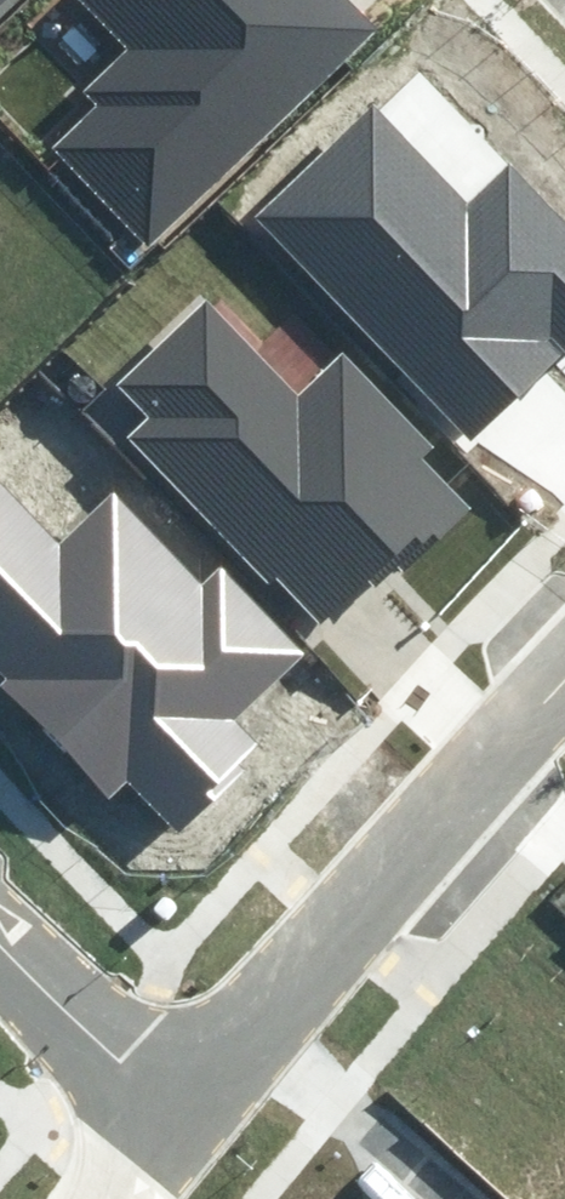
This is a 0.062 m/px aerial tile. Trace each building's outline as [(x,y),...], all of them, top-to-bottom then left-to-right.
[(154,242),(366,27),(339,0),(83,0),(131,47),(84,94),(97,106),(57,147),(154,242)] [(466,436),(559,349),(564,355),(564,221),(511,163),(466,204),(375,108),(259,217),(466,436)] [(140,444),(326,627),(389,563),(405,579),(471,513),(422,465),(441,446),(347,353),(301,400),(203,302),(118,388),(158,427),(140,444)] [(14,676),(1,689),(111,801),(133,779),(175,823),(256,745),(238,727),(322,646),(229,551),(200,579),(113,490),(53,548),(0,494),(0,662),(14,676)]
